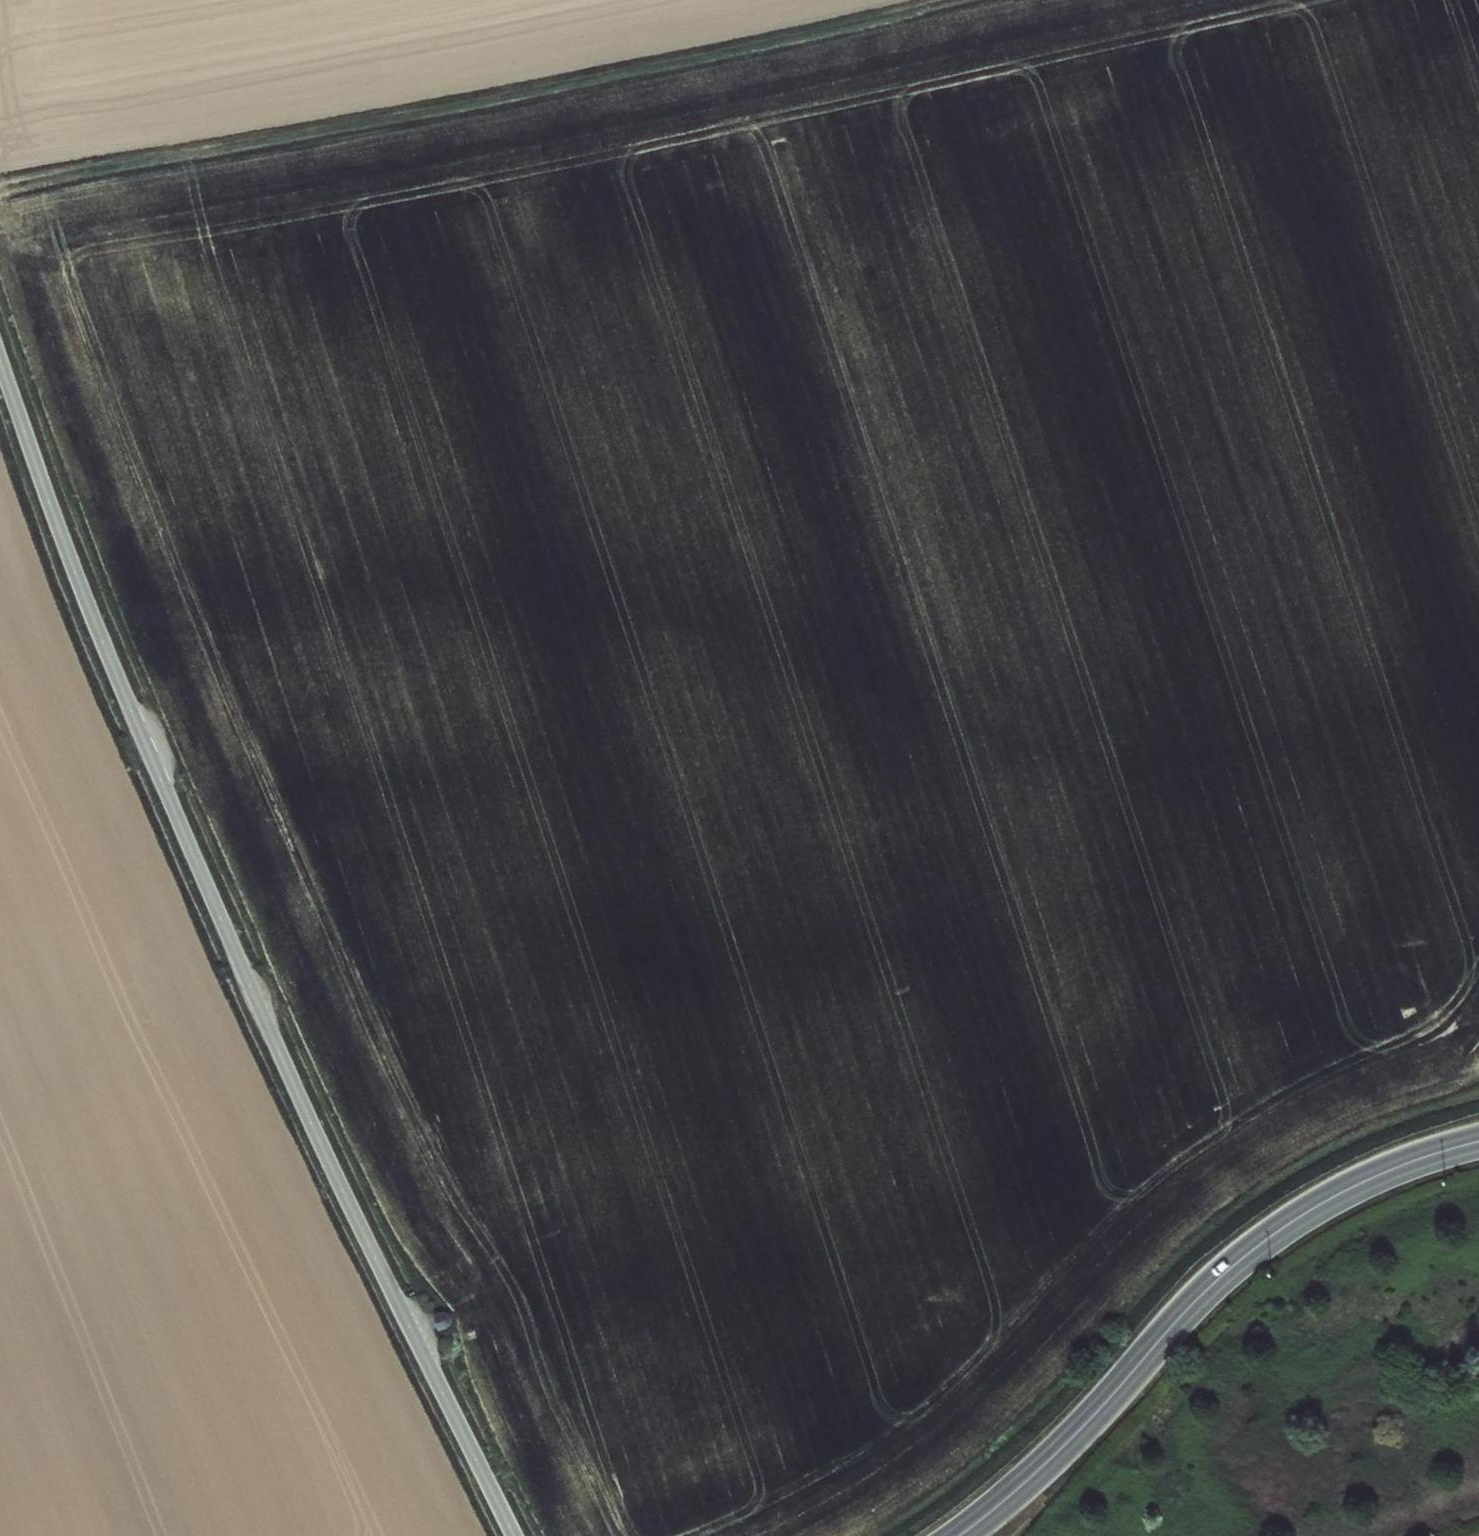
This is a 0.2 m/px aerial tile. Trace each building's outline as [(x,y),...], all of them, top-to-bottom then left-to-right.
[(435,1315),(439,1329),(450,1325),(446,1312),(435,1315)]
